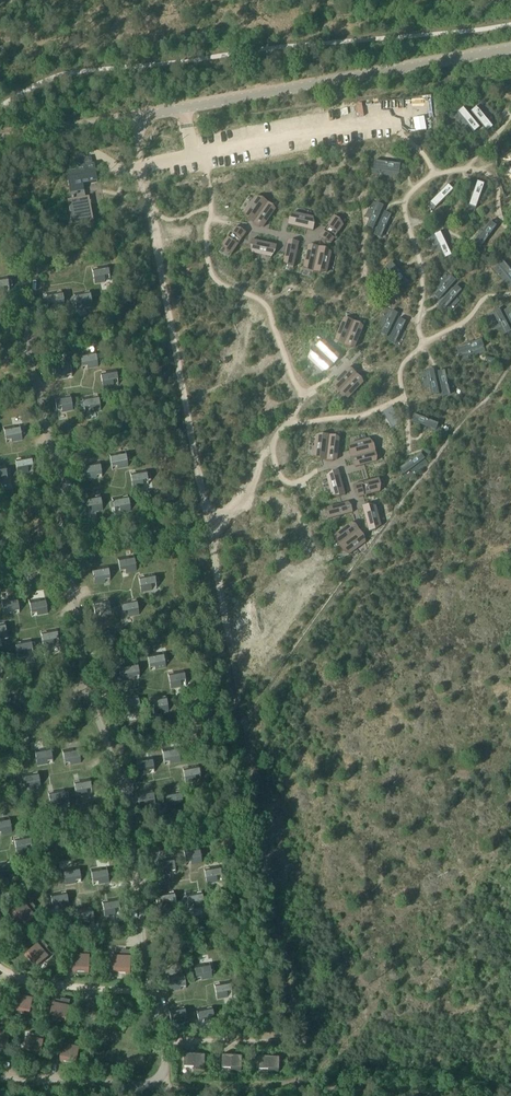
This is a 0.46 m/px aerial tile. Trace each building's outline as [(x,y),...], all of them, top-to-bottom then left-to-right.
[(463,107),(457,112),(474,133),(480,128),(463,107)] [(476,107),(470,112),(487,132),(493,127),(476,107)] [(374,161),(373,169),(399,172),(400,164),(374,161)] [(75,171),(67,173),(69,187),(83,185),(97,182),(94,164),(80,167),(75,168),(75,171)] [(477,182),(468,206),(476,209),(484,184),(477,182)] [(71,200),(68,201),(73,226),(92,222),(89,206),(90,206),(89,197),(85,198),(83,185),(69,187),(71,200)] [(448,185),(429,204),(435,209),(453,190),(448,185)] [(254,197),(243,213),(247,219),(253,223),(266,203),(261,199),(254,197)] [(266,203),(253,223),(258,226),(262,227),(274,209),(272,207),(266,203)] [(376,203),(365,227),(372,230),(383,206),(376,203)] [(384,212),(373,236),(380,239),(391,215),(384,212)] [(289,219),(288,225),(311,231),(313,224),(312,217),(293,213),(289,219)] [(333,217),(319,237),(324,241),(331,242),(342,227),(338,221),(333,217)] [(490,222),(475,243),(481,248),(497,227),(490,222)] [(232,229),(221,245),(225,251),(230,254),(244,235),(239,231),(232,229)] [(440,233),(433,236),(445,260),(452,256),(440,233)] [(251,240),(250,247),(251,254),(269,258),(273,252),(275,245),(251,240)] [(288,242),(283,263),(286,265),(292,267),(297,243),(291,242),(288,242)] [(308,247),(303,268),(306,270),(312,271),(317,248),(311,247),(308,247)] [(317,248),(312,272),(319,273),(326,272),(330,253),(324,249),(317,248)] [(497,266),(510,283),(510,271),(503,261),(497,266)] [(391,263),(385,268),(403,287),(409,282),(391,263)] [(97,270),(92,271),(95,284),(106,282),(105,277),(110,276),(108,265),(97,267),(97,270)] [(5,293),(4,288),(12,286),(11,281),(8,281),(7,276),(0,278),(0,294),(5,293)] [(450,276),(433,296),(439,301),(456,281),(450,276)] [(456,286),(438,306),(444,311),(461,291),(456,286)] [(47,298),(43,299),(45,304),(52,303),(53,308),(64,306),(62,293),(57,294),(56,291),(46,293),(47,298)] [(75,298),(72,299),(73,305),(81,303),(82,308),(93,306),(90,293),(85,294),(85,291),(74,293),(75,298)] [(492,313),(505,336),(510,332),(499,309),(492,313)] [(391,310),(379,334),(386,337),(398,314),(391,310)] [(399,319),(387,342),(394,346),(406,322),(399,319)] [(343,320),(335,340),(338,343),(344,345),(353,323),(347,320),(343,320)] [(353,323),(344,345),(350,348),(353,348),(362,328),(359,325),(353,323)] [(481,341),(456,349),(459,356),(484,348),(481,341)] [(319,343),(315,348),(332,365),(337,360),(338,357),(323,342),(319,343)] [(310,353),(308,359),(321,373),(328,370),(332,365),(315,348),(310,353)] [(90,352),(79,354),(82,367),(87,366),(88,369),(98,367),(97,362),(100,362),(99,356),(91,357),(90,352)] [(59,368),(55,369),(56,380),(67,378),(67,376),(72,375),(69,361),(58,363),(59,368)] [(106,374),(101,375),(103,388),(114,386),(113,381),(118,380),(116,370),(105,371),(106,374)] [(348,370),(333,385),(334,388),(339,393),(355,375),(351,371),(348,370)] [(433,370),(426,371),(431,397),(439,395),(433,370)] [(445,371),(437,373),(443,399),(450,397),(445,371)] [(356,376),(339,393),(344,397),(347,399),(362,383),(360,380),(356,376)] [(65,395),(54,397),(57,408),(61,407),(62,412),(73,410),(71,397),(66,398),(65,395)] [(83,403),(80,403),(81,409),(89,408),(90,413),(101,411),(98,397),(93,398),(93,396),(82,398),(83,403)] [(414,415),(411,423),(435,432),(438,425),(414,415)] [(14,425),(3,427),(6,441),(11,440),(12,442),(22,440),(21,436),(24,435),(23,429),(15,431),(14,425)] [(315,438),(313,457),(319,460),(326,461),(328,437),(322,436),(315,438)] [(329,437),(326,461),(332,462),(336,461),(338,439),(335,438),(329,437)] [(350,445),(349,452),(351,459),(374,452),(372,446),(368,440),(350,445)] [(120,452),(110,454),(112,467),(117,467),(118,469),(128,467),(127,462),(131,462),(129,456),(121,457),(120,452)] [(374,452),(351,459),(353,465),(355,468),(376,462),(376,459),(374,452)] [(420,454),(399,470),(404,476),(425,460),(420,454)] [(21,460),(15,461),(18,475),(29,473),(28,468),(33,467),(31,456),(20,458),(21,460)] [(89,469),(81,470),(82,476),(86,475),(86,480),(97,478),(97,476),(102,475),(99,461),(88,463),(89,469)] [(3,483),(2,477),(10,476),(9,470),(6,471),(5,466),(0,467),(0,483),(3,483)] [(136,474),(131,475),(133,489),(144,487),(143,481),(151,480),(150,474),(147,474),(146,470),(135,472),(136,474)] [(331,473),(326,477),(331,495),(338,496),(344,494),(338,471),(331,473)] [(377,480),(354,486),(356,492),(360,498),(378,493),(379,486),(377,480)] [(85,502),(82,503),(83,509),(91,507),(92,513),(103,511),(100,497),(95,498),(95,496),(84,498),(85,502)] [(113,503),(110,504),(111,509),(119,508),(120,513),(131,511),(128,498),(123,499),(123,496),(112,498),(113,503)] [(326,509),(326,513),(328,519),(351,513),(349,506),(347,504),(326,509)] [(368,507),(362,509),(368,532),(375,531),(380,526),(375,508),(368,507)] [(351,525),(334,538),(335,541),(339,546),(358,532),(354,526),(351,525)] [(358,532),(339,546),(343,552),(349,555),(364,544),(362,537),(358,532)] [(128,556),(118,558),(120,572),(125,571),(126,573),(136,571),(134,560),(129,561),(128,556)] [(98,572),(93,573),(95,584),(105,582),(105,579),(110,579),(108,565),(97,567),(98,572)] [(144,578),(139,579),(141,592),(152,590),(151,585),(159,584),(158,578),(155,578),(154,574),(144,576),(144,578)] [(7,604),(2,605),(4,616),(15,614),(14,612),(19,611),(17,597),(6,599),(7,604)] [(40,598),(29,600),(31,614),(36,613),(37,615),(48,613),(45,602),(41,603),(40,598)] [(103,600),(92,602),(95,615),(100,614),(101,617),(111,615),(109,604),(104,605),(103,600)] [(121,607),(118,608),(119,614),(127,612),(128,617),(139,615),(137,602),(132,603),(131,600),(120,602),(121,607)] [(46,633),(41,634),(43,647),(54,645),(53,640),(61,638),(60,632),(57,633),(56,628),(45,630),(46,633)] [(20,644),(15,645),(18,659),(29,657),(28,651),(35,650),(34,644),(31,644),(30,640),(20,642),(20,644)] [(158,653),(147,655),(150,668),(155,667),(155,670),(166,668),(165,663),(168,662),(167,657),(159,658),(158,653)] [(127,670),(119,671),(120,677),(123,676),(124,681),(135,679),(134,677),(140,676),(137,662),(126,664),(127,670)] [(173,675),(168,676),(171,689),(182,687),(181,682),(189,681),(188,675),(185,675),(184,670),(173,672),(173,675)] [(123,703),(120,703),(121,709),(129,708),(130,713),(141,711),(138,698),(133,699),(133,696),(122,698),(123,703)] [(151,703),(148,704),(149,710),(157,708),(158,714),(169,712),(166,698),(161,699),(161,697),(150,699),(151,703)] [(162,752),(165,765),(176,763),(175,758),(183,756),(182,750),(178,751),(178,746),(167,748),(167,751),(162,752)] [(40,754),(35,755),(37,766),(48,764),(48,761),(53,760),(50,747),(39,749),(40,754)] [(73,748),(62,750),(65,763),(70,762),(70,765),(81,763),(80,758),(83,758),(82,752),(74,753),(73,748)] [(142,763),(137,764),(139,775),(149,773),(149,771),(154,770),(152,756),(141,758),(142,763)] [(188,769),(183,770),(185,783),(196,781),(195,776),(203,775),(202,769),(199,769),(198,765),(188,767),(188,769)] [(23,779),(20,779),(21,785),(29,784),(30,789),(41,787),(38,773),(33,775),(32,772),(22,774),(23,779)] [(79,783),(74,784),(77,797),(88,795),(87,790),(94,788),(93,782),(90,783),(89,778),(79,780),(79,783)] [(53,793),(48,794),(51,807),(62,805),(61,800),(69,798),(68,793),(64,793),(64,788),(53,790),(53,793)] [(138,798),(134,798),(136,804),(143,803),(144,808),(155,806),(153,792),(148,793),(147,791),(137,793),(138,798)] [(176,792),(165,794),(167,805),(172,804),(173,809),(184,807),(181,793),(176,794),(176,792)] [(0,819),(0,833),(1,832),(1,835),(12,833),(10,822),(5,823),(4,818),(0,819)] [(19,839),(14,840),(16,854),(27,852),(26,846),(34,845),(33,839),(30,840),(29,835),(19,837),(19,839)] [(194,848),(183,850),(186,863),(191,862),(191,865),(202,863),(200,852),(195,853),(194,848)] [(163,864),(159,865),(161,876),(171,874),(171,872),(176,871),(173,857),(162,859),(163,864)] [(3,873),(4,879),(15,877),(12,863),(7,864),(7,862),(0,863),(0,874),(3,873)] [(209,870),(204,871),(207,884),(218,882),(217,877),(224,875),(223,869),(220,870),(219,865),(209,867),(209,870)] [(68,873),(64,874),(66,885),(76,883),(76,881),(81,880),(78,866),(67,868),(68,873)] [(101,867),(90,869),(93,883),(98,882),(98,884),(109,882),(107,871),(102,872),(101,867)] [(61,892),(50,894),(52,905),(57,904),(58,909),(69,907),(66,893),(61,894),(61,892)] [(159,898),(156,899),(157,905),(165,903),(166,909),(177,906),(174,893),(169,894),(168,892),(158,894),(159,898)] [(187,898),(183,899),(185,905),(193,903),(194,909),(205,907),(202,893),(197,894),(196,892),(186,894),(187,898)] [(107,902),(102,903),(105,917),(116,914),(115,909),(120,909),(118,898),(107,900),(107,902)] [(29,901),(12,916),(23,928),(38,914),(33,909),(32,910),(29,907),(32,904),(29,901)] [(82,913),(77,914),(79,927),(90,925),(89,920),(94,919),(92,908),(81,910),(82,913)] [(41,941),(24,956),(35,968),(51,954),(46,949),(44,950),(42,948),(45,945),(41,941)] [(72,952),(72,972),(89,973),(89,950),(84,950),(84,954),(80,954),(80,952),(72,952)] [(114,953),(113,974),(130,974),(130,951),(125,951),(125,955),(121,955),(121,953),(114,953)] [(204,963),(193,965),(196,979),(201,978),(202,980),(212,978),(211,974),(214,973),(213,967),(205,969),(204,963)] [(174,980),(169,981),(171,991),(182,990),(181,987),(186,986),(184,973),(173,975),(174,980)] [(220,985),(214,986),(217,1000),(228,998),(227,992),(235,991),(234,985),(231,986),(230,981),(219,983),(220,985)] [(17,990),(12,1012),(28,1016),(33,995),(26,994),(25,996),(21,995),(22,991),(17,990)] [(53,1000),(49,1020),(65,1023),(69,1001),(64,1000),(63,1004),(60,1003),(60,1001),(53,1000)] [(179,1007),(168,1009),(171,1020),(175,1019),(176,1024),(187,1022),(185,1009),(180,1010),(179,1007)] [(207,1007),(196,1009),(198,1020),(203,1019),(204,1024),(215,1022),(212,1009),(207,1010),(207,1007)] [(6,1051),(10,1029),(5,1028),(4,1032),(0,1031),(1,1029),(0,1029),(0,1050),(6,1051)] [(27,1034),(23,1054),(39,1057),(44,1035),(38,1034),(38,1038),(34,1037),(34,1035),(27,1034)] [(63,1041),(59,1061),(75,1065),(80,1042),(74,1041),(74,1045),(70,1045),(70,1042),(63,1041)] [(185,1053),(184,1068),(193,1068),(193,1070),(204,1070),(205,1056),(195,1056),(195,1054),(185,1053)] [(222,1055),(222,1069),(230,1069),(230,1071),(241,1071),(242,1057),(232,1057),(232,1055),(222,1055)] [(259,1056),(259,1070),(268,1070),(268,1072),(279,1073),(279,1058),(269,1058),(269,1056),(259,1056)]
